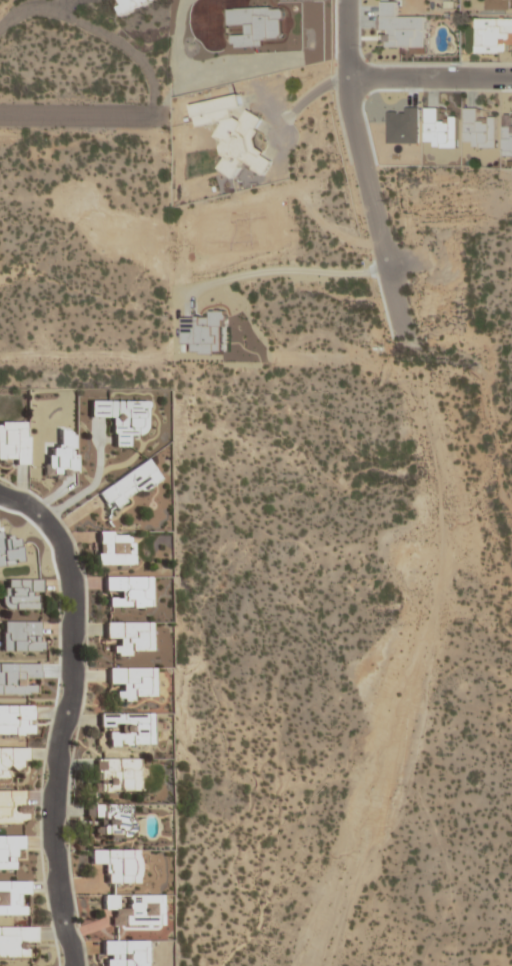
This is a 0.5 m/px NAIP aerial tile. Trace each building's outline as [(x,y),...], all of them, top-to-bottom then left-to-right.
[(155,0),(118,0),(124,16),(156,3),(155,0)] [(509,53),(509,41),(511,41),(511,18),(477,18),(477,53),(509,53)] [(193,103),(196,125),(223,121),(215,136),(223,140),(220,145),(223,159),(218,170),(235,178),(242,163),(265,175),(273,159),(255,150),(253,138),(263,118),(246,110),(242,119),(223,110),(241,107),(239,95),(193,103)] [(457,118),(436,118),(436,107),(425,107),(425,147),(457,147),(457,118)] [(494,147),(494,117),(477,117),(477,108),(464,108),(464,147),(494,147)] [(147,400),(89,400),(89,418),(112,418),(112,447),(129,447),(129,435),(147,435),(147,400)] [(0,421),(0,464),(28,464),(28,421),(0,421)] [(161,477),(148,458),(99,492),(112,511),(161,477)] [(96,532),(95,565),(132,565),(133,532),(96,532)] [(152,608),(151,576),(104,577),(104,595),(106,594),(107,608),(152,608)] [(39,579),(1,579),(1,609),(39,609),(39,579)] [(40,621),(1,621),(1,651),(40,651),(40,621)] [(151,621),(104,621),(104,640),(113,640),(113,655),(151,655),(151,621)] [(108,685),(117,685),(117,700),(155,700),(155,667),(108,667),(108,685)] [(32,735),(32,706),(0,705),(0,735),(32,735)] [(99,713),(99,746),(153,747),(153,713),(99,713)] [(5,768),(26,768),(26,747),(0,747),(0,779),(5,779),(5,768)] [(93,792),(140,792),(140,758),(93,758),(93,792)] [(23,824),(23,790),(0,790),(0,824),(23,824)] [(93,820),(93,838),(132,838),(132,804),(85,803),(85,820),(93,820)] [(13,869),(13,849),(22,849),(22,835),(0,835),(0,869),(13,869)] [(90,865),(106,865),(106,884),(139,884),(139,849),(90,849),(90,865)] [(26,915),(26,905),(19,905),(19,895),(28,895),(28,881),(0,881),(0,916),(26,915)] [(161,926),(161,895),(127,894),(127,906),(119,906),(119,895),(103,895),(103,910),(113,910),(113,937),(125,937),(125,926),(161,926)] [(24,957),(24,945),(36,945),(36,926),(0,926),(0,957),(24,957)] [(148,941),(103,940),(103,965),(148,965),(148,941)]
